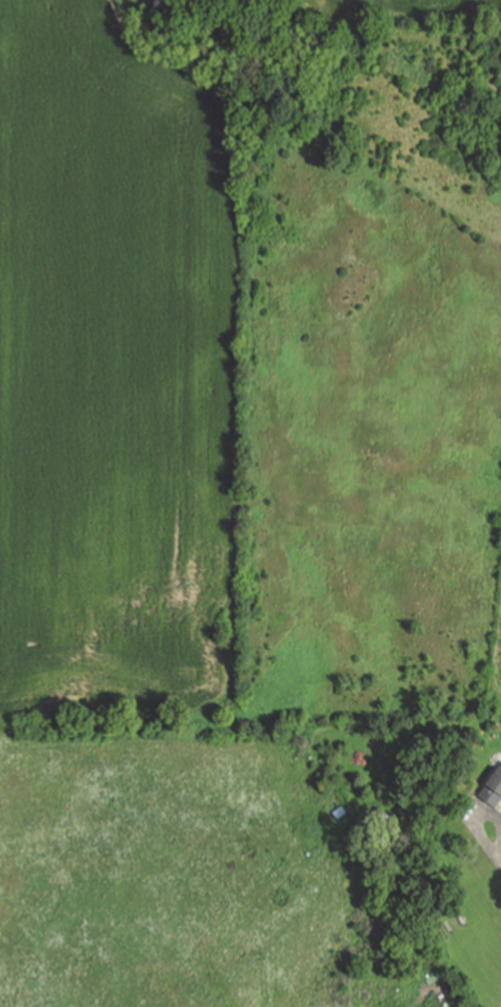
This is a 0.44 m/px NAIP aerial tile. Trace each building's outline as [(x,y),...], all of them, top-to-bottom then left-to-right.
[(479,794),(500,763),(500,798),(495,806),(479,794)]
